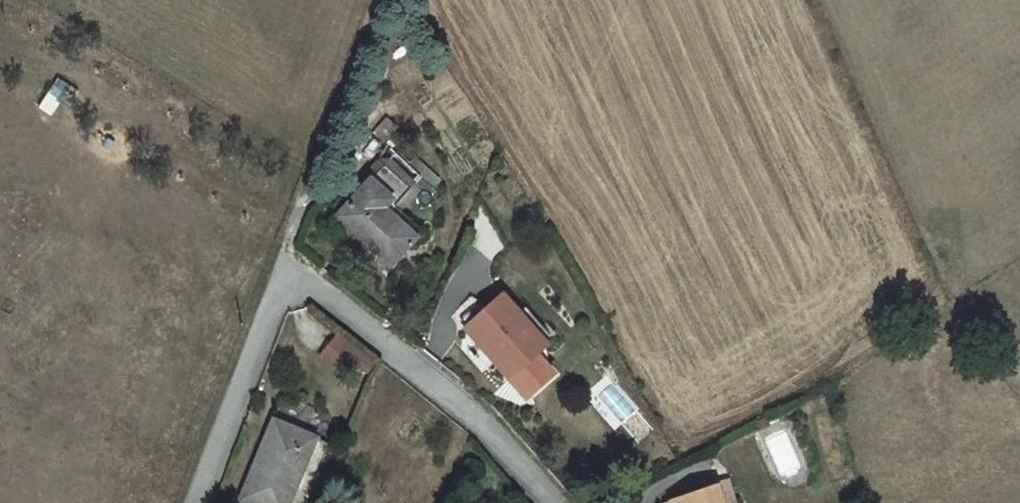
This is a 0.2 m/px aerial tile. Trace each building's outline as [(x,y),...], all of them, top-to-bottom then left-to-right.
[(353,204),(392,156),(381,147),(352,181),(340,193),(353,204)] [(392,156),(353,204),(332,229),(389,277),(422,238),(387,210),(396,199),(407,205),(426,183),(392,156)] [(470,327),(516,379),(546,355),(521,321),(525,317),(507,295),(470,327)] [(553,350),(525,317),(521,321),(546,355),(553,350)] [(316,356),(348,383),(369,358),(337,331),(316,356)] [(240,496),(256,502),(287,502),(287,501),(315,438),(272,420),(240,496)] [(721,485),(676,497),(678,502),(726,502),(721,485)]
